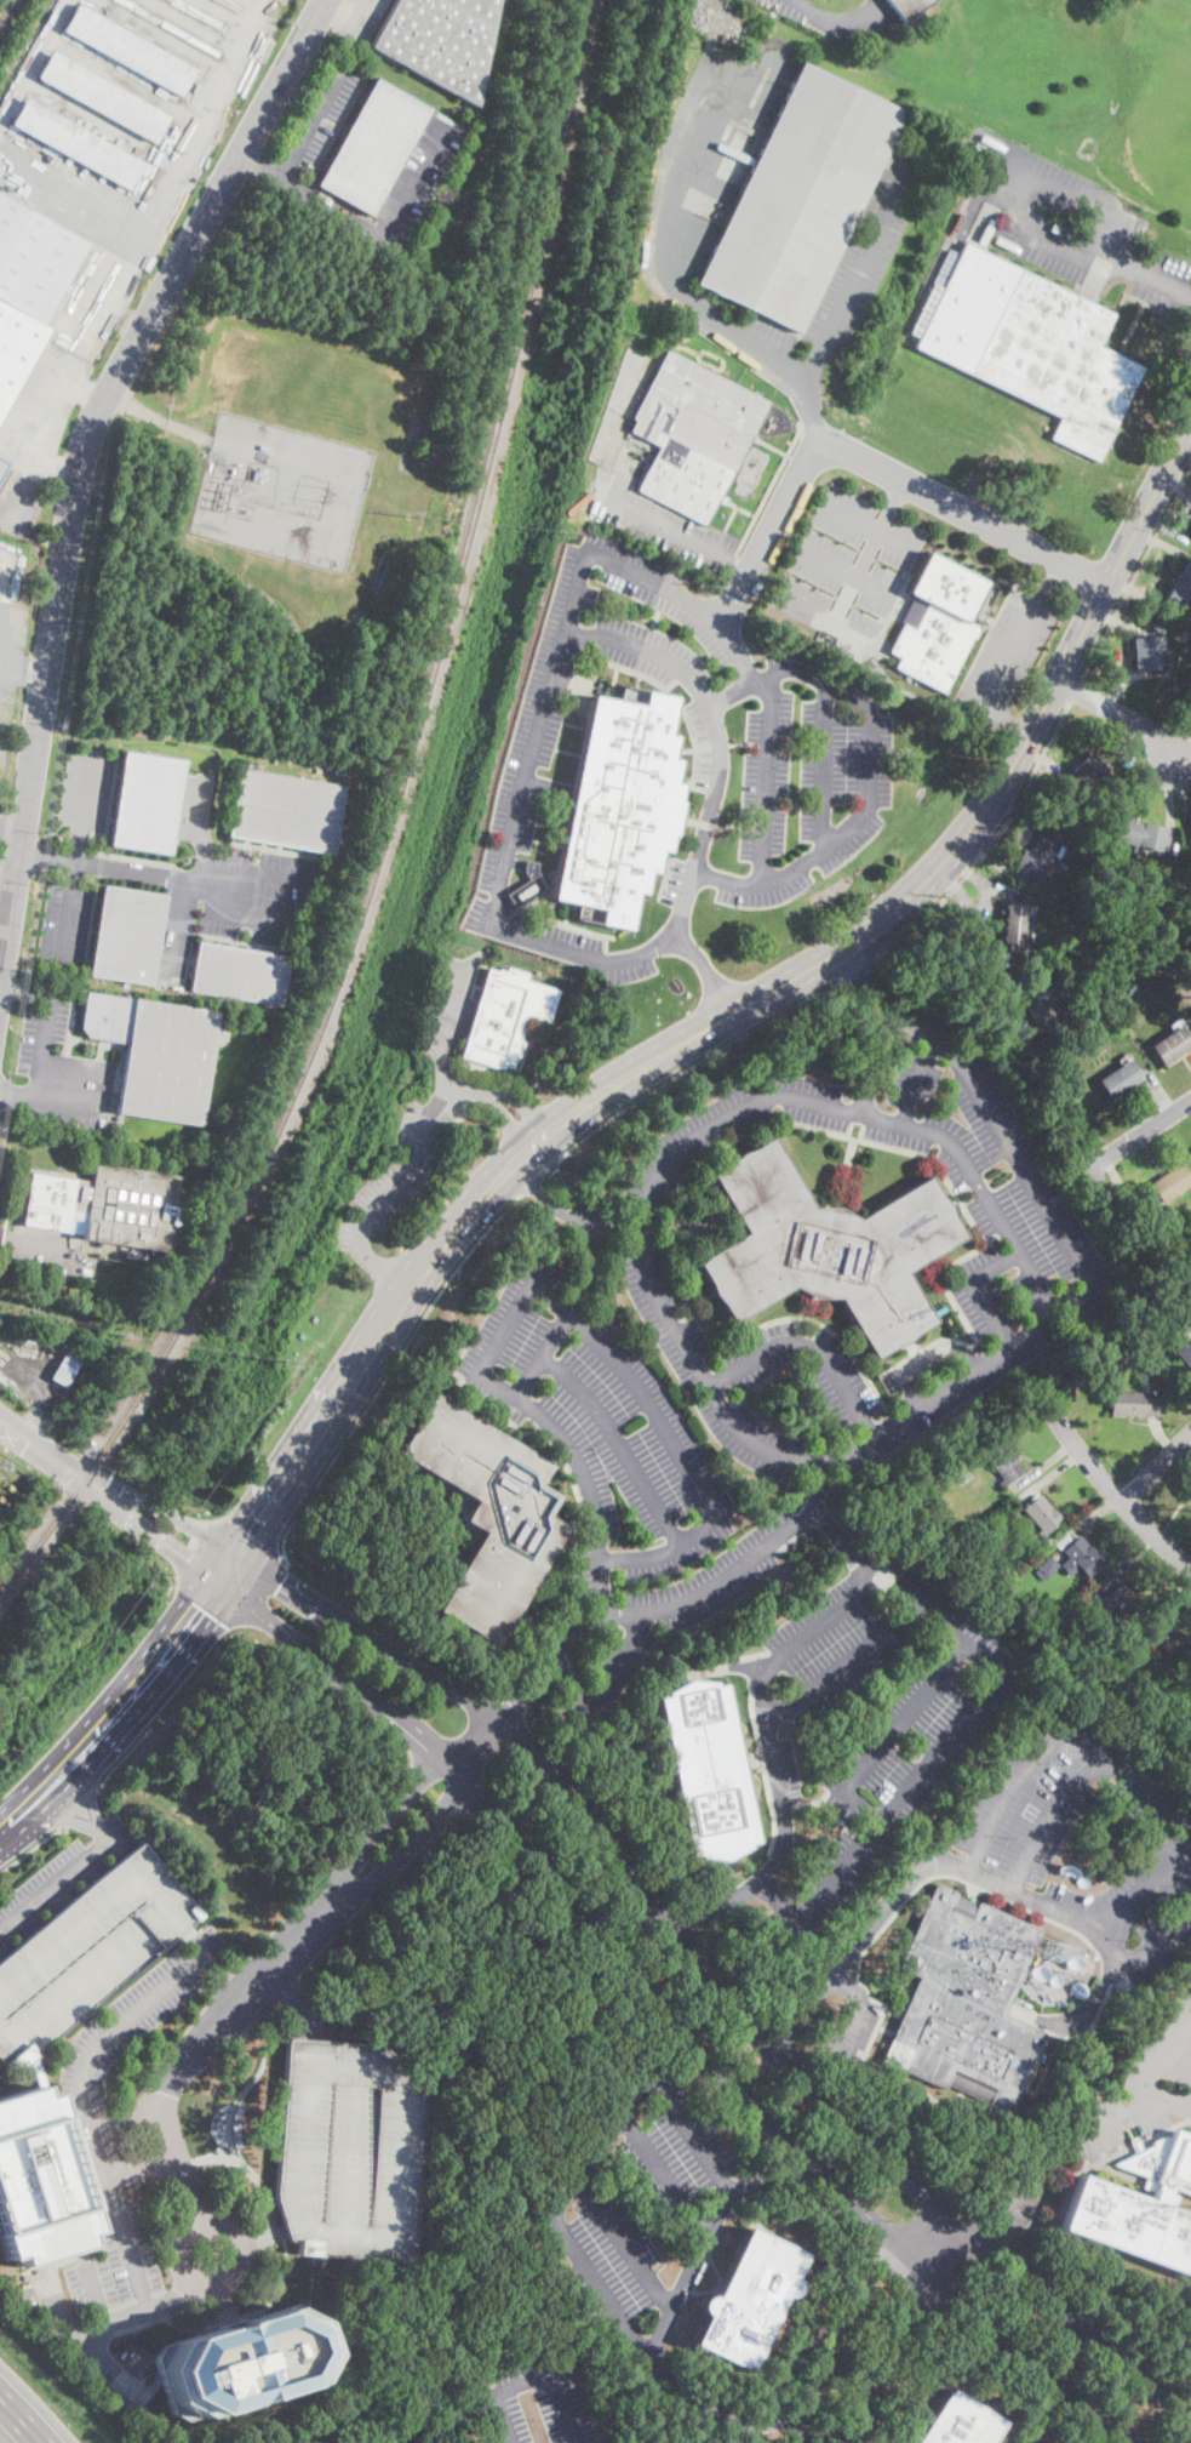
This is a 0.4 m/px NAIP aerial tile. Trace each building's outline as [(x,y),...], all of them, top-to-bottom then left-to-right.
[(371,47),(396,0),(498,0),(477,105),(371,47)] [(904,22),(887,0),(933,0),(927,5),(904,22)] [(195,69),(181,97),(63,32),(79,4),(195,69)] [(170,116),(154,143),(38,78),(53,50),(170,116)] [(894,136),(800,333),(695,284),(802,62),(892,105),(906,112),(894,136)] [(379,74),(430,103),(367,211),(316,181),(379,74)] [(144,162),(128,190),(11,125),(27,97),(144,162)] [(51,329),(0,420),(0,194),(90,244),(45,325),(51,329)] [(991,252),(1095,303),(1113,312),(1098,346),(1144,369),(1099,461),(1052,438),(1061,417),(916,347),(920,338),(910,333),(933,284),(943,289),(966,239),(991,252)] [(720,501),(706,526),(639,491),(660,446),(630,432),(636,419),(631,418),(665,350),(769,403),(720,501)] [(8,464),(0,480),(0,460),(8,464)] [(975,628),(943,692),(895,668),(900,657),(891,652),(904,624),(915,630),(928,603),(909,593),(929,552),(987,582),(967,623),(975,628)] [(1189,559),(1190,560),(1190,604),(1186,612),(1164,599),(1173,584),(1172,583),(1179,571),(1180,572),(1189,559)] [(1146,670),(1134,670),(1132,638),(1146,637),(1156,637),(1158,669),(1146,670)] [(677,697),(669,735),(677,736),(672,759),(680,760),(675,782),(682,784),(678,800),(683,801),(676,837),(672,835),(669,852),(662,851),(657,873),(649,872),(645,894),(637,892),(630,931),(576,920),(579,904),(552,900),(563,845),(594,696),(620,702),(624,686),(677,697)] [(125,750),(184,759),(171,850),(111,841),(125,750)] [(1103,774),(1093,783),(1083,792),(1075,783),(1067,789),(1058,778),(1065,771),(1067,774),(1090,754),(1106,771),(1103,774)] [(345,786),(333,855),(229,838),(240,769),(345,786)] [(1164,834),(1161,851),(1144,849),(1143,856),(1132,854),(1133,844),(1115,840),(1120,818),(1166,828),(1164,834)] [(1063,839),(1052,862),(1059,866),(1057,871),(1047,866),(1040,883),(1014,871),(1024,849),(1030,851),(1041,829),(1063,839)] [(539,872),(529,878),(525,869),(527,860),(539,861),(538,869),(539,872)] [(150,986),(150,987),(88,976),(103,885),(165,896),(150,986)] [(1026,904),(1026,906),(1027,906),(1027,909),(1025,908),(1025,918),(1026,918),(1025,921),(1037,923),(1036,932),(1025,931),(1024,936),(1032,937),(1031,948),(1002,944),(1002,940),(1001,940),(1001,936),(1003,936),(1003,929),(1002,929),(1003,926),(1004,926),(1004,920),(1003,920),(1003,917),(1004,917),(1006,908),(1004,908),(1004,906),(1006,906),(1007,902),(1026,904)] [(288,959),(280,1006),(189,992),(197,942),(288,957),(288,959)] [(506,968),(528,974),(526,980),(560,991),(549,1023),(528,1017),(521,1041),(525,1043),(525,1044),(520,1058),(516,1057),(513,1072),(460,1056),(487,968),(498,971),(498,969),(505,971),(506,968)] [(213,1044),(200,1126),(119,1113),(130,1044),(87,1038),(81,1028),(87,992),(218,1012),(213,1044)] [(1183,1026),(1190,1038),(1190,1048),(1180,1055),(1164,1066),(1151,1045),(1183,1026)] [(1104,1048),(1096,1051),(1093,1046),(1100,1041),(1104,1048)] [(1113,1057),(1094,1071),(1089,1063),(1109,1050),(1113,1057)] [(1129,1089),(1111,1100),(1099,1080),(1130,1058),(1144,1079),(1129,1089)] [(771,1137),(813,1208),(837,1208),(858,1220),(928,1177),(940,1197),(947,1206),(952,1217),(964,1237),(905,1273),(935,1322),(915,1335),(905,1343),(894,1347),(875,1358),(838,1298),(814,1298),(794,1286),(733,1324),(722,1303),(714,1295),(709,1282),(697,1262),(745,1233),(710,1175),(731,1161),(739,1154),(752,1149),(771,1137)] [(1181,1163),(1190,1179),(1190,1189),(1189,1186),(1163,1203),(1151,1183),(1181,1163)] [(177,1176),(171,1215),(166,1252),(82,1240),(84,1235),(23,1227),(32,1172),(91,1181),(93,1165),(177,1176)] [(1163,1239),(1152,1246),(1143,1232),(1153,1225),(1163,1239)] [(1190,1244),(1181,1250),(1173,1238),(1181,1232),(1190,1244)] [(147,1254),(145,1261),(126,1258),(127,1250),(147,1254)] [(1175,1353),(1190,1342),(1190,1373),(1190,1374),(1175,1353)] [(1123,1353),(1115,1358),(1111,1351),(1120,1346),(1123,1353)] [(1180,1364),(1175,1368),(1170,1360),(1175,1357),(1180,1364)] [(1159,1394),(1158,1417),(1111,1414),(1112,1386),(1117,1387),(1117,1392),(1159,1394)] [(515,1616),(497,1646),(437,1611),(485,1531),(465,1519),(476,1500),(399,1454),(419,1417),(434,1394),(469,1415),(473,1417),(474,1419),(551,1465),(540,1484),(546,1488),(560,1496),(551,1512),(549,1517),(567,1528),(543,1569),(520,1608),(515,1616)] [(1007,1483),(1002,1488),(981,1457),(1006,1440),(1017,1456),(1017,1457),(1014,1459),(1015,1460),(1024,1472),(1023,1472),(1007,1483)] [(1063,1520),(1041,1539),(1037,1535),(1042,1531),(1024,1508),(1041,1494),(1063,1520)] [(946,1525),(939,1532),(934,1528),(941,1520),(946,1525)] [(1040,1540),(1035,1546),(1029,1540),(1033,1534),(1040,1540)] [(1060,1548),(1059,1549),(1054,1543),(1066,1534),(1071,1539),(1060,1548)] [(1105,1564),(1088,1579),(1080,1569),(1071,1576),(1061,1565),(1060,1564),(1067,1558),(1063,1552),(1061,1551),(1072,1541),(1080,1536),(1083,1540),(1105,1564)] [(1059,1566),(1042,1581),(1033,1571),(1050,1557),(1054,1560),(1059,1566)] [(1121,1581),(1147,1604),(1122,1633),(1111,1623),(1121,1611),(1112,1605),(1104,1614),(1095,1606),(1105,1594),(1107,1597),(1121,1581)] [(1057,1622),(1048,1631),(1042,1625),(1050,1616),(1057,1622)] [(1144,1632),(1139,1627),(1147,1620),(1152,1625),(1144,1632)] [(1139,1661),(1134,1666),(1135,1667),(1128,1677),(1121,1671),(1133,1656),(1139,1661)] [(714,1683),(715,1686),(723,1684),(737,1752),(741,1775),(756,1843),(748,1844),(748,1848),(725,1860),(698,1859),(697,1855),(688,1857),(654,1697),(664,1696),(663,1693),(687,1679),(697,1680),(714,1683)] [(1164,1711),(1158,1719),(1152,1713),(1158,1706),(1164,1711)] [(8,2070),(0,2060),(0,1964),(18,1948),(23,1945),(48,1923),(53,1919),(82,1895),(88,1889),(113,1870),(119,1863),(126,1857),(143,1843),(144,1842),(205,1916),(193,1925),(188,1929),(179,1936),(41,2054),(44,2056),(34,2061),(28,2066),(11,2072),(8,2070)] [(972,1902),(977,1905),(978,1903),(980,1903),(1038,1929),(1040,1931),(1040,1934),(1027,1962),(1014,1993),(1010,2000),(1006,2011),(1004,2014),(1007,2015),(1027,2025),(1043,2031),(1044,2033),(1044,2036),(1037,2053),(1041,2054),(1044,2056),(1043,2060),(1042,2062),(1041,2061),(1037,2060),(1035,2059),(1008,2118),(1006,2119),(1004,2119),(986,2111),(986,2108),(989,2102),(966,2093),(960,2089),(947,2084),(946,2087),(944,2089),(943,2089),(884,2062),(882,2060),(900,2020),(901,2016),(906,2004),(918,1977),(900,1969),(899,1968),(899,1965),(935,1884),(938,1884),(939,1884),(955,1891),(957,1894),(956,1895),(966,1900),(972,1902)] [(1064,1944),(1048,1939),(1042,1954),(1057,1961),(1064,1944)] [(276,2196),(287,2230),(291,2241),(298,2241),(297,2251),(411,2261),(426,2084),(384,2043),(313,2038),(287,2036),(276,2196)] [(2,2260),(0,2252),(0,2098),(39,2087),(33,2071),(28,2066),(34,2061),(39,2066),(48,2095),(50,2094),(93,2232),(81,2234),(85,2247),(47,2258),(29,2262),(16,2267),(13,2255),(2,2260)] [(1175,2130),(1190,2136),(1190,2195),(1172,2187),(1169,2196),(1172,2196),(1168,2207),(1190,2215),(1190,2276),(1061,2228),(1081,2175),(1099,2181),(1150,2201),(1153,2192),(1144,2188),(1146,2176),(1116,2167),(1116,2163),(1153,2146),(1152,2142),(1167,2136),(1170,2139),(1175,2129),(1175,2130)] [(795,2295),(794,2296),(792,2296),(791,2296),(790,2296),(788,2296),(786,2296),(785,2295),(749,2371),(693,2345),(706,2316),(705,2316),(704,2314),(703,2313),(703,2312),(702,2310),(702,2308),(702,2307),(702,2306),(702,2304),(702,2302),(703,2301),(704,2300),(705,2299),(706,2299),(708,2298),(709,2298),(711,2298),(712,2298),(714,2298),(715,2299),(749,2228),(805,2255),(794,2278),(795,2278),(796,2279),(797,2281),(798,2282),(798,2283),(800,2284),(800,2287),(800,2288),(800,2289),(798,2290),(798,2291),(797,2293),(796,2294),(795,2295)] [(325,2376),(187,2420),(173,2414),(164,2382),(161,2374),(156,2359),(162,2347),(202,2335),(210,2333),(223,2328),(237,2323),(257,2317),(264,2314),(297,2305),(304,2308),(314,2313),(330,2364),(325,2376)] [(1001,2422),(988,2442),(914,2442),(949,2388),(1001,2422)] [(1126,2422),(1113,2432),(1121,2442),(1142,2442),(1126,2422)]
